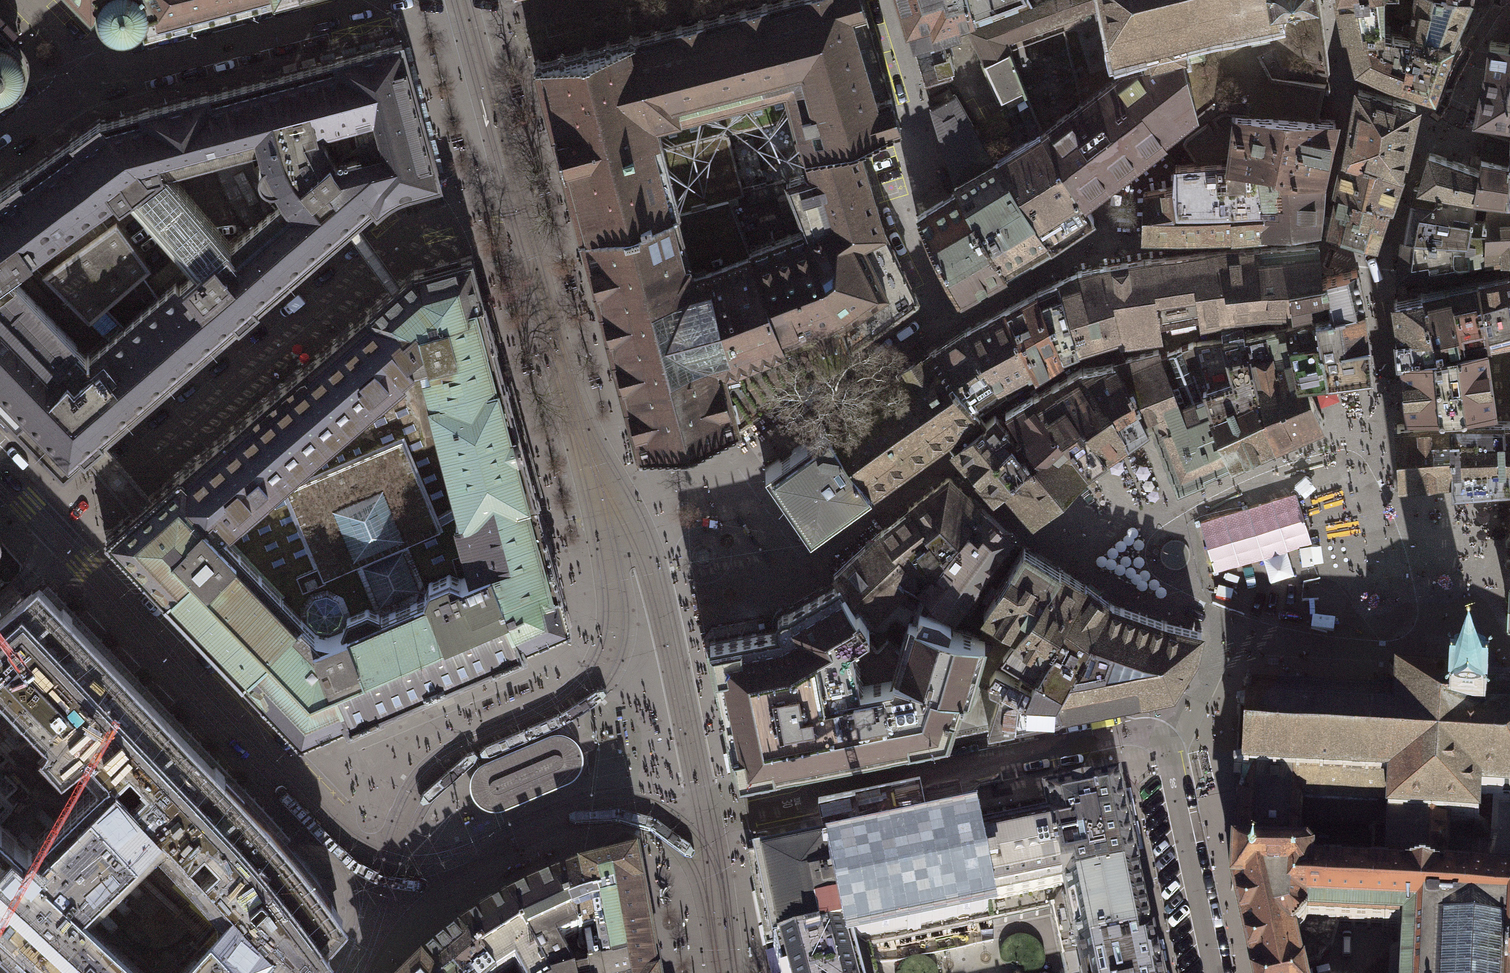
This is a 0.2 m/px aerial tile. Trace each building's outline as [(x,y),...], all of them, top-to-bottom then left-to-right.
[(105,28),(118,36),(139,32),(257,0),(78,0),(105,28)] [(534,59),(549,115),(581,234),(736,193),(742,191),(728,133),(791,116),(808,172),(862,156),(858,140),(883,133),(901,128),(862,0),(776,0),(633,37),(630,34),(534,59)] [(972,17),(968,0),(899,0),(923,81),(952,72),(951,68),(953,67),(949,54),(946,55),(940,34),(958,28),(956,22),(972,17)] [(974,25),(968,28),(983,60),(984,63),(1008,53),(1010,50),(1062,32),(1080,105),(1126,72),(1147,67),(1144,52),(1112,59),(1100,0),(1046,0),(1033,5),(974,25)] [(1033,5),(1030,0),(968,0),(972,17),(974,25),(1033,5)] [(1112,59),(1144,52),(1147,67),(1185,59),(1181,40),(1190,38),(1200,36),(1249,26),(1257,24),(1266,22),(1278,20),(1274,0),(1100,0),(1112,59)] [(1347,31),(1381,34),(1381,22),(1381,0),(1339,0),(1347,31)] [(1404,1),(1397,4),(1397,14),(1412,16),(1415,0),(1404,0),(1404,1)] [(1451,42),(1470,0),(1415,0),(1412,16),(1411,22),(1410,30),(1451,42)] [(1269,38),(1266,22),(1257,24),(1249,26),(1252,41),(1261,40),(1269,38)] [(1381,34),(1347,31),(1354,61),(1354,67),(1384,77),(1390,45),(1388,45),(1390,32),(1388,31),(1389,22),(1381,22),(1381,34)] [(1390,45),(1384,77),(1403,85),(1434,94),(1451,42),(1410,30),(1411,22),(1404,22),(1403,33),(1390,32),(1388,45),(1390,45)] [(16,85),(22,76),(24,66),(23,56),(18,47),(0,28),(0,96),(16,85)] [(1190,38),(1181,40),(1185,59),(1186,60),(1195,58),(1205,56),(1200,36),(1190,38)] [(277,184),(285,198),(250,228),(229,245),(227,243),(214,253),(258,305),(323,249),(346,230),(357,221),(376,204),(377,204),(382,200),(394,192),(408,187),(438,179),(419,107),(416,96),(401,40),(316,63),(282,72),(281,70),(271,73),(261,75),(262,77),(278,139),(259,144),(263,159),(260,163),(258,170),(259,176),(262,181),(266,184),(271,185),(277,184)] [(1509,44),(1509,41),(1491,40),(1486,69),(1509,71),(1509,44)] [(984,63),(983,60),(979,62),(997,101),(1005,98),(1008,104),(1026,95),(1008,53),(984,63)] [(1083,201),(1199,116),(1198,113),(1186,60),(1185,59),(1147,67),(1126,72),(1080,105),(1042,133),(1083,201)] [(1486,69),(1481,93),(1475,117),(1509,122),(1509,71),(1486,69)] [(213,156),(259,144),(278,139),(262,77),(221,88),(207,92),(207,91),(158,104),(141,108),(141,109),(112,117),(101,120),(147,174),(155,173),(162,171),(162,170),(164,169),(213,156)] [(1414,102),(1358,88),(1351,122),(1344,156),(1363,162),(1363,160),(1399,170),(1407,136),(1414,102)] [(931,107),(954,183),(994,159),(983,141),(973,125),(954,94),(931,107)] [(1026,95),(1008,104),(973,125),(983,141),(1010,125),(1004,115),(1019,106),(1028,126),(1029,140),(1042,133),(1026,95)] [(1250,115),(1234,114),(1228,164),(1259,167),(1259,171),(1280,172),(1280,176),(1321,177),(1334,118),(1321,118),(1250,115)] [(238,322),(238,323),(249,313),(258,305),(214,253),(227,243),(164,169),(162,170),(162,171),(155,173),(147,174),(101,120),(100,118),(82,130),(70,138),(71,139),(19,175),(19,174),(4,185),(0,188),(0,406),(49,456),(63,471),(83,453),(84,454),(86,452),(94,445),(102,438),(104,436),(238,322)] [(1485,124),(1483,139),(1482,154),(1509,161),(1509,129),(1485,124)] [(1093,219),(1083,201),(1042,133),(1029,140),(994,159),(1052,247),(1093,219)] [(263,159),(259,144),(213,156),(217,172),(225,191),(238,214),(250,228),(285,198),(277,184),(271,185),(266,184),(262,181),(259,176),(258,170),(260,163),(263,159)] [(1482,154),(1478,169),(1428,151),(1423,168),(1419,184),(1477,194),(1488,196),(1499,199),(1509,198),(1509,161),(1482,154)] [(805,228),(850,347),(885,321),(917,300),(918,297),(884,229),(872,191),(862,156),(808,172),(786,179),(805,228)] [(1393,188),(1399,170),(1363,160),(1363,162),(1344,156),(1340,174),(1336,192),(1387,206),(1393,188)] [(1006,272),(1052,247),(994,159),(954,183),(958,190),(1006,272)] [(1173,186),(1145,191),(1143,234),(1191,235),(1238,234),(1316,226),(1321,177),(1280,176),(1280,172),(1259,171),(1259,167),(1228,164),(1175,166),(1173,186)] [(1477,194),(1419,184),(1414,183),(1404,235),(1437,240),(1469,242),(1477,194)] [(982,286),(1006,272),(958,190),(915,214),(921,226),(958,300),(982,286)] [(1381,225),(1387,206),(1336,192),(1332,211),(1328,229),(1375,244),(1381,225)] [(736,193),(581,234),(639,451),(642,453),(736,427),(737,426),(850,347),(805,228),(750,249),(732,201),(738,199),(736,193)] [(1437,240),(1404,235),(1402,254),(1400,272),(1442,267),(1485,262),(1488,196),(1477,194),(1469,242),(1437,240)] [(1485,262),(1509,258),(1509,198),(1499,199),(1488,196),(1485,262)] [(41,274),(90,318),(149,266),(116,221),(41,274)] [(346,230),(391,290),(401,282),(357,221),(346,230)] [(1271,247),(1222,249),(1226,288),(1229,289),(1234,314),(1258,312),(1292,312),(1287,284),(1320,278),(1319,243),(1271,247)] [(1078,271),(1058,280),(1077,349),(1096,342),(1112,337),(1119,334),(1158,329),(1159,331),(1204,323),(1203,320),(1234,314),(1229,289),(1226,288),(1222,249),(1179,255),(1148,258),(1090,268),(1078,271)] [(391,290),(258,403),(150,495),(142,502),(133,509),(104,534),(300,736),(346,716),(347,718),(349,718),(350,719),(382,705),(382,704),(435,682),(491,658),(492,659),(525,646),(524,644),(525,643),(524,641),(571,622),(562,588),(563,588),(546,527),(545,527),(540,506),(537,496),(538,496),(506,376),(504,376),(497,349),(494,340),(496,339),(484,297),(482,297),(472,260),(473,260),(472,255),(466,256),(467,257),(418,270),(418,269),(414,270),(401,282),(391,290)] [(1330,276),(1320,278),(1287,284),(1292,312),(1322,305),(1330,303),(1332,311),(1332,314),(1366,308),(1356,269),(1330,276)] [(1478,282),(1489,338),(1509,336),(1509,275),(1478,282)] [(1058,280),(1037,290),(1061,355),(1077,349),(1058,280)] [(1489,338),(1478,282),(1456,286),(1432,291),(1422,292),(1434,349),(1484,339),(1489,338)] [(1037,290),(1006,307),(1033,365),(1031,366),(1034,371),(1061,355),(1037,290)] [(1434,349),(1422,292),(1394,299),(1402,357),(1434,349)] [(1006,307),(966,328),(979,351),(990,372),(997,385),(999,384),(1007,396),(1035,381),(1030,373),(1034,371),(1031,366),(1033,365),(1006,307)] [(1320,345),(1321,348),(1369,341),(1366,308),(1332,314),(1332,311),(1317,314),(1320,345)] [(1320,345),(1317,314),(1285,322),(1286,326),(1289,325),(1298,378),(1306,377),(1307,379),(1328,378),(1321,348),(1320,345)] [(1289,325),(1286,326),(1248,334),(1255,365),(1265,411),(1262,413),(1276,440),(1323,420),(1312,395),(1307,379),(1306,377),(1298,378),(1289,325)] [(895,377),(825,426),(870,491),(907,465),(946,437),(980,414),(1007,396),(999,384),(997,385),(990,372),(979,351),(966,328),(935,350),(895,377)] [(1234,459),(1276,440),(1262,413),(1265,411),(1255,365),(1248,334),(1195,342),(1209,394),(1215,419),(1234,459)] [(1484,339),(1434,349),(1440,408),(1465,406),(1494,406),(1484,339)] [(1369,341),(1321,348),(1328,378),(1367,373),(1369,372),(1370,373),(1373,372),(1372,363),(1369,341)] [(1120,359),(1112,362),(1124,383),(1125,388),(1140,416),(1140,426),(1141,429),(1147,425),(1152,421),(1178,485),(1184,483),(1183,482),(1197,476),(1197,477),(1203,474),(1234,459),(1215,419),(1209,394),(1195,342),(1167,352),(1168,353),(1160,356),(1158,349),(1120,359)] [(1407,411),(1440,408),(1434,349),(1402,357),(1404,384),(1407,411)] [(1136,433),(1141,429),(1140,426),(1140,416),(1125,388),(1124,383),(1112,362),(1082,366),(1051,385),(1054,390),(1058,390),(1075,417),(1078,417),(1106,453),(1107,454),(1108,453),(1108,452),(1124,441),(1125,442),(1128,440),(1127,439),(1128,438),(1134,434),(1134,435),(1136,433)] [(1089,466),(1106,453),(1078,417),(1075,417),(1058,390),(1054,390),(1051,385),(1034,395),(1038,399),(1037,402),(1089,466)] [(1032,517),(1089,466),(1037,402),(1038,399),(1034,395),(1005,412),(1023,438),(1017,443),(1031,464),(1005,485),(1032,517)] [(980,414),(946,437),(954,447),(996,494),(1005,485),(1031,464),(1017,443),(994,414),(986,421),(980,414)] [(1439,486),(1452,484),(1452,420),(1397,424),(1400,479),(1439,476),(1439,486)] [(1452,420),(1452,484),(1452,487),(1485,484),(1509,483),(1509,476),(1509,469),(1509,421),(1480,421),(1452,420)] [(825,426),(764,468),(810,534),(870,491),(825,426)] [(86,452),(133,509),(150,495),(102,438),(86,452)] [(833,574),(838,579),(867,622),(880,634),(884,631),(894,614),(907,620),(909,613),(912,613),(923,589),(919,586),(981,508),(948,476),(908,507),(909,509),(878,532),(833,574)] [(981,507),(981,508),(919,586),(923,589),(952,610),(954,612),(1011,534),(981,507)] [(1035,608),(1060,568),(1024,546),(983,609),(989,613),(1018,630),(1033,607),(1035,608)] [(1053,634),(1084,583),(1060,568),(1035,608),(1033,607),(1018,630),(1005,651),(1006,651),(1019,660),(1027,665),(1035,670),(1056,636),(1053,634)] [(780,627),(710,641),(719,686),(723,706),(725,715),(729,734),(738,774),(853,751),(947,733),(962,691),(968,692),(974,672),(986,678),(997,662),(998,663),(1006,651),(1005,651),(1018,630),(989,613),(981,633),(948,624),(952,610),(923,589),(912,613),(909,613),(907,620),(899,646),(884,631),(880,634),(867,622),(838,579),(788,609),(783,610),(779,613),(777,617),(777,621),(778,624),(780,627)] [(1037,716),(1061,711),(1057,693),(1109,602),(1096,592),(1084,583),(1053,634),(1056,636),(1035,670),(1030,677),(1031,678),(1024,691),(1017,692),(1015,720),(1037,716)] [(241,804),(131,690),(133,688),(120,675),(118,677),(36,593),(0,623),(0,631),(2,634),(0,636),(0,723),(24,703),(55,735),(47,745),(62,760),(72,753),(98,779),(25,849),(0,826),(0,928),(50,972),(152,972),(91,915),(155,848),(221,911),(161,972),(282,972),(334,916),(299,870),(263,828),(241,804)] [(1115,700),(1173,689),(1196,652),(1202,630),(1164,621),(1109,602),(1057,693),(1061,711),(1115,700)] [(989,722),(989,725),(1015,720),(1017,692),(1024,691),(1031,678),(1030,677),(1035,670),(1027,665),(1020,676),(1013,671),(1019,660),(1006,651),(998,663),(997,662),(986,678),(1000,684),(990,720),(989,722)] [(962,691),(947,733),(989,725),(989,722),(990,720),(1000,684),(986,678),(974,672),(968,692),(962,691)] [(1489,686),(1454,683),(1452,683),(1453,676),(1447,676),(1446,682),(1402,680),(1394,672),(1391,672),(1388,675),(1396,682),(1395,696),(1376,695),(1376,689),(1370,689),(1370,695),(1352,694),(1353,688),(1347,687),(1346,694),(1338,693),(1329,693),(1330,687),(1323,686),(1323,692),(1306,691),(1306,685),(1300,685),(1300,691),(1283,690),(1283,684),(1277,684),(1277,690),(1253,688),(1247,682),(1243,685),(1248,690),(1246,692),(1245,709),(1236,709),(1236,715),(1238,715),(1237,742),(1236,767),(1233,766),(1232,774),(1241,774),(1240,791),(1236,791),(1236,797),(1241,797),(1389,804),(1389,819),(1438,821),(1437,830),(1447,831),(1447,822),(1474,824),(1474,833),(1487,833),(1487,820),(1479,819),(1480,794),(1509,795),(1509,687),(1489,686)] [(548,735),(481,764),(473,773),(468,784),(469,794),(474,801),(480,806),(491,810),(501,810),(571,781),(580,771),(583,760),(581,748),(574,739),(564,734),(548,735)] [(1134,874),(1136,874),(1126,823),(1115,771),(1041,787),(1044,803),(1049,824),(1051,825),(1063,890),(1134,874)] [(1238,853),(1298,856),(1298,841),(1298,830),(1303,831),(1303,826),(1299,826),(1299,817),(1306,817),(1306,820),(1309,820),(1309,817),(1317,817),(1317,820),(1320,820),(1320,818),(1329,818),(1329,820),(1332,821),(1332,818),(1341,818),(1341,821),(1343,821),(1343,819),(1352,819),(1352,822),(1355,822),(1355,819),(1364,820),(1364,822),(1367,822),(1367,820),(1373,820),(1373,830),(1369,830),(1368,834),(1373,834),(1373,846),(1372,857),(1367,857),(1367,862),(1371,862),(1371,873),(1386,874),(1386,873),(1389,873),(1389,874),(1441,877),(1441,874),(1444,874),(1445,852),(1447,831),(1437,830),(1438,821),(1389,819),(1389,804),(1241,797),(1238,838),(1238,851),(1238,853)] [(1049,824),(1044,803),(969,818),(989,928),(1051,914),(1063,890),(1051,825),(1049,824)] [(926,825),(949,937),(961,934),(989,928),(969,818),(969,817),(952,820),(937,823),(926,825)] [(949,937),(926,825),(905,830),(904,832),(866,839),(828,846),(846,935),(853,957),(949,937)] [(846,935),(828,846),(755,861),(774,949),(846,935)] [(1444,876),(1444,874),(1441,874),(1441,877),(1389,874),(1389,873),(1386,873),(1386,874),(1371,873),(1358,872),(1358,871),(1354,871),(1354,872),(1342,871),(1342,870),(1339,870),(1339,871),(1326,871),(1326,869),(1323,869),(1323,870),(1311,870),(1311,862),(1305,856),(1298,856),(1238,853),(1238,851),(1232,851),(1231,871),(1230,890),(1233,890),(1252,972),(1303,972),(1302,972),(1301,972),(1301,970),(1320,961),(1333,945),(1339,925),(1399,928),(1404,933),(1402,972),(1509,972),(1509,879),(1444,876)] [(556,884),(576,936),(585,971),(586,972),(656,972),(648,928),(635,861),(556,884)] [(1134,874),(1063,890),(1051,914),(1061,960),(1149,940),(1134,874)] [(585,971),(576,936),(556,884),(530,896),(505,907),(543,972),(586,972),(585,971)] [(505,907),(481,922),(458,937),(485,972),(543,972),(505,907)] [(774,949),(780,972),(858,972),(853,957),(846,935),(774,949)] [(458,937),(438,954),(418,970),(421,972),(485,972),(458,937)] [(1061,960),(1064,972),(1159,972),(1159,971),(1152,939),(1149,940),(1061,960)]
